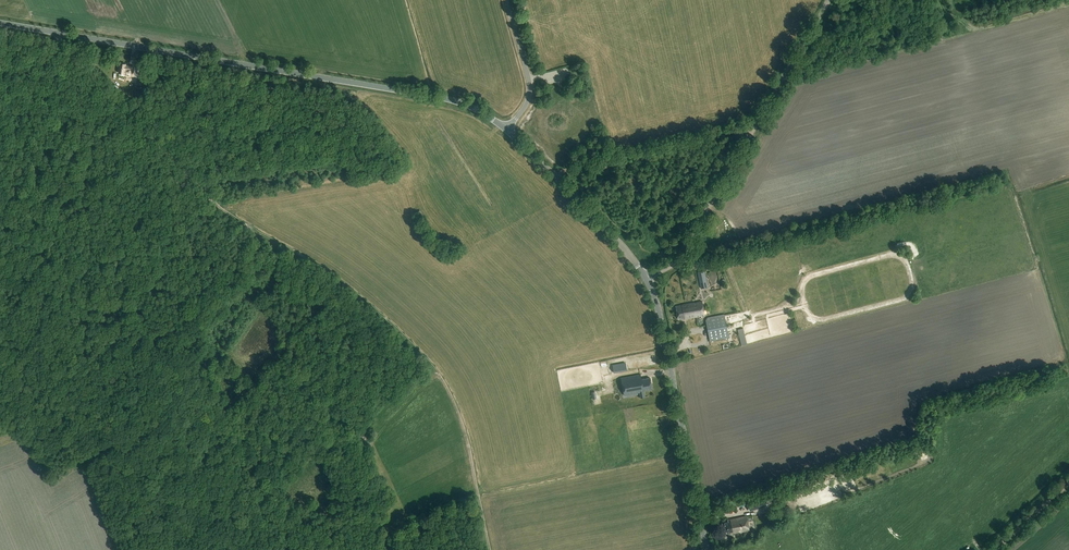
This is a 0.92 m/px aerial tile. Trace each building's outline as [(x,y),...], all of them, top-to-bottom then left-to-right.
[(131,73),(132,67),(126,66),(126,64),(120,63),(118,73),(124,74),(124,70),(127,71),(126,72),(131,73)] [(704,272),(698,273),(701,289),(708,287),(704,272)] [(676,307),(678,320),(682,319),(688,318),(688,319),(705,316),(702,302),(686,305),(676,307)] [(708,318),(706,320),(710,341),(729,337),(728,334),(724,315),(708,318)] [(744,345),(750,344),(745,327),(739,329),(744,345)] [(627,371),(625,363),(612,366),(614,373),(627,371)] [(641,375),(621,379),(624,396),(630,395),(638,394),(640,393),(641,397),(641,398),(645,397),(646,397),(645,392),(653,390),(650,379),(642,380),(641,375)] [(765,499),(747,504),(748,505),(750,512),(767,506),(766,501),(765,499)] [(733,534),(749,531),(746,516),(728,520),(728,522),(724,523),(726,533),(733,532),(733,534)]
